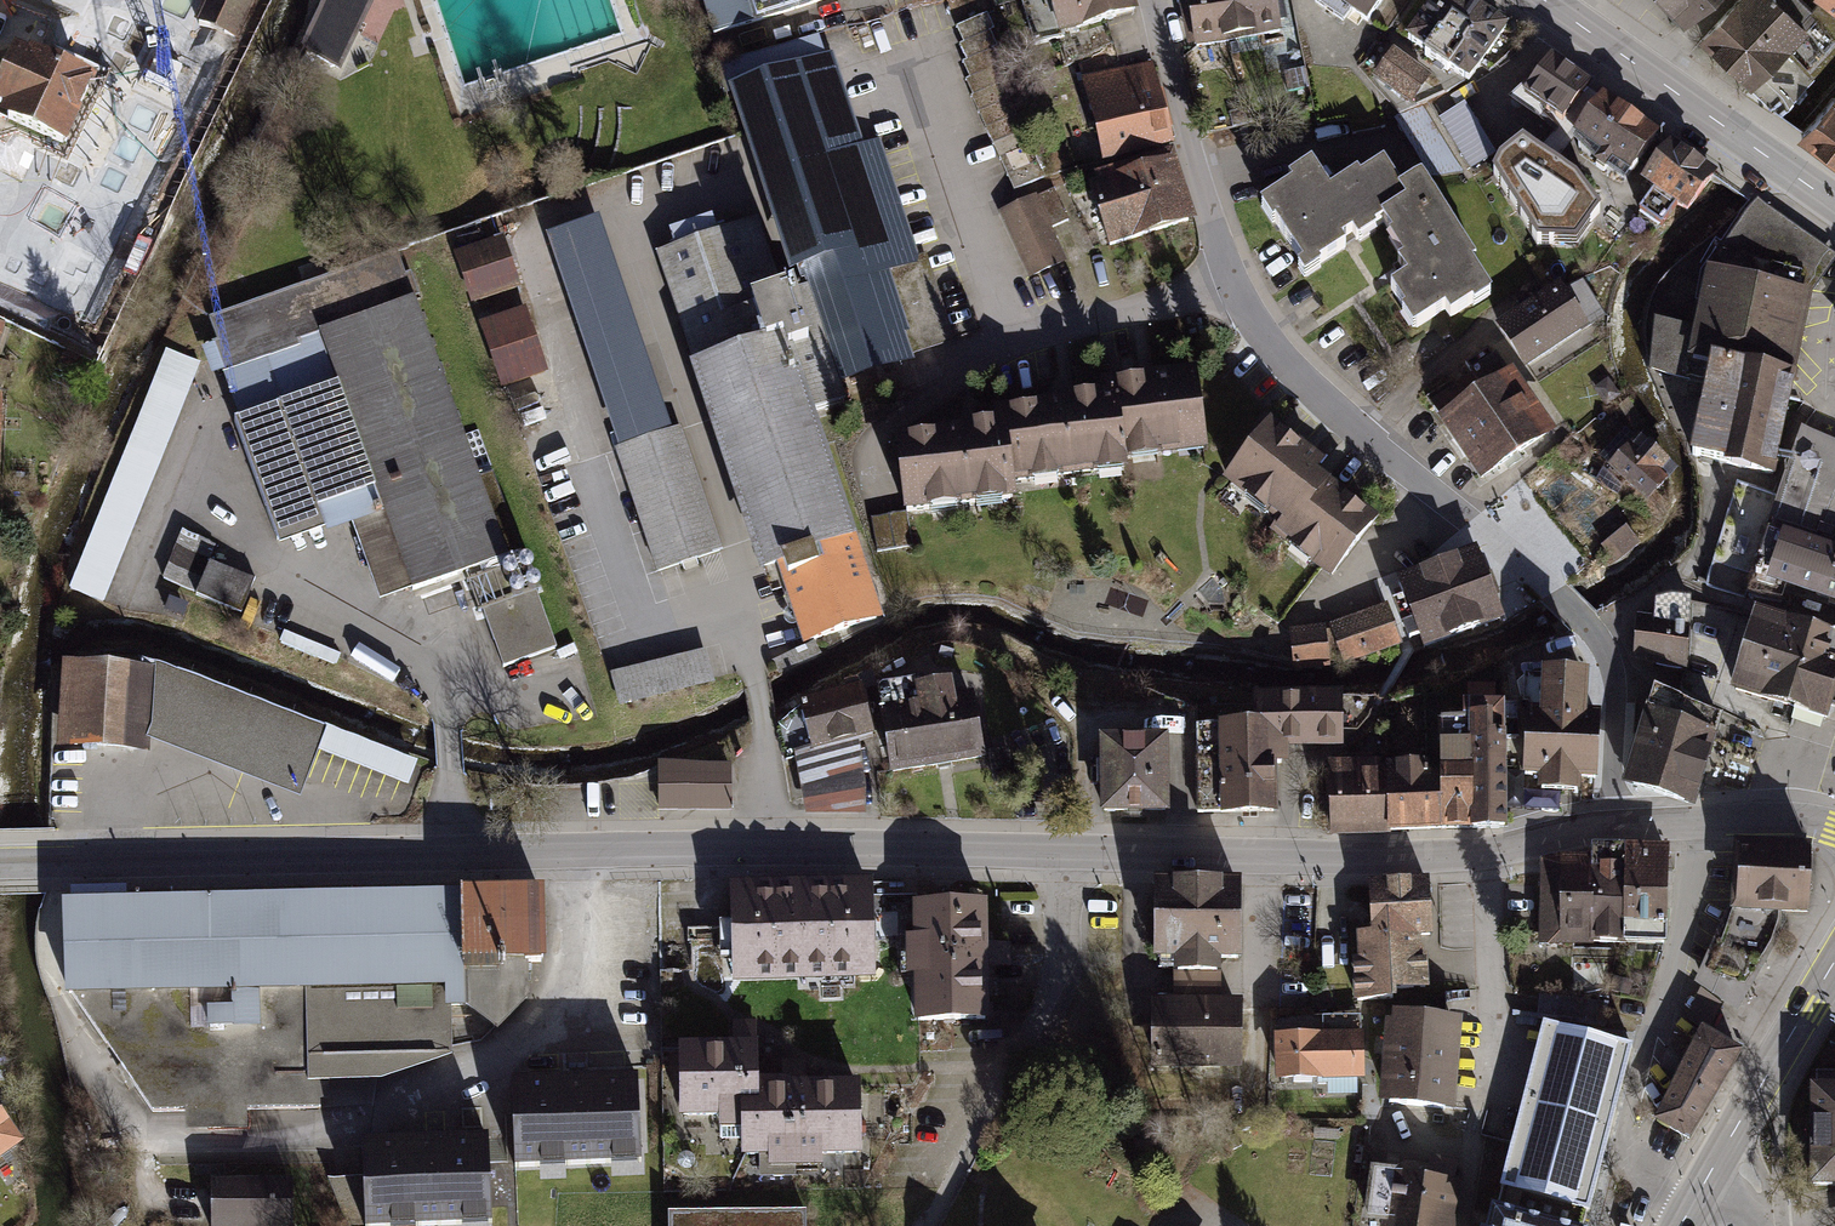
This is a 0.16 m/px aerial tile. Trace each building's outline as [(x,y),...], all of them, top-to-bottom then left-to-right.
[(142,0),(18,0),(11,19),(119,60),(142,0)] [(194,21),(235,40),(254,0),(204,0),(194,21)] [(302,53),(341,72),(376,0),(328,0),(302,53)] [(715,34),(823,0),(704,0),(715,34)] [(1034,47),(1139,14),(1135,0),(1020,0),(1034,47)] [(1194,52),(1239,43),(1231,0),(1184,0),(1194,52)] [(1239,43),(1283,34),(1276,0),(1231,0),(1239,43)] [(1313,3),(1344,25),(1351,15),(1368,27),(1387,0),(1315,0),(1313,3)] [(1467,0),(1435,0),(1406,42),(1469,85),(1508,29),(1467,0)] [(1684,25),(1713,0),(1662,0),(1684,25)] [(1702,40),(1780,113),(1834,57),(1834,8),(1823,0),(1740,0),(1702,40)] [(1834,8),(1834,0),(1823,0),(1834,8)] [(969,97),(1013,191),(1044,177),(1001,82),(1003,80),(996,64),(1000,63),(993,47),(997,45),(990,30),(994,28),(987,13),(956,27),(964,43),(960,45),(967,61),(962,64),(969,79),(965,80),(972,96),(969,97)] [(18,50),(6,80),(0,93),(0,110),(4,111),(0,120),(0,125),(67,154),(97,84),(18,50)] [(1432,79),(1394,51),(1373,79),(1411,107),(1432,79)] [(833,55),(726,89),(788,281),(796,278),(800,290),(778,295),(773,296),(811,414),(842,404),(837,388),(911,364),(909,357),(954,343),(925,255),(919,257),(881,139),(862,145),(833,55)] [(1592,85),(1555,58),(1525,99),(1563,126),(1592,85)] [(1155,63),(1083,80),(1103,163),(1175,146),(1155,63)] [(1304,69),(1284,74),(1289,94),(1309,89),(1304,69)] [(1662,135),(1604,95),(1570,143),(1596,168),(1625,185),(1662,135)] [(1800,139),(1834,163),(1834,102),(1800,139)] [(1465,104),(1439,119),(1470,170),(1496,154),(1465,104)] [(1423,106),(1395,118),(1430,176),(1464,172),(1423,106)] [(1244,110),(1229,114),(1232,127),(1247,123),(1244,110)] [(92,149),(106,124),(92,116),(78,141),(92,149)] [(1721,174),(1673,142),(1643,186),(1654,194),(1641,213),(1664,228),(1675,211),(1690,220),(1721,174)] [(1074,165),(1066,146),(1044,156),(1052,174),(1074,165)] [(1501,163),(1494,178),(1541,250),(1580,251),(1603,218),(1580,185),(1525,146),(1501,163)] [(151,201),(170,163),(148,152),(129,190),(151,201)] [(1173,153),(1096,175),(1099,185),(1088,188),(1104,241),(1108,240),(1110,247),(1193,223),(1173,153)] [(1289,188),(1270,200),(1282,219),(1274,224),(1303,269),(1314,261),(1319,268),(1346,251),(1342,245),(1347,242),(1353,238),(1351,236),(1370,223),(1376,232),(1384,226),(1394,241),(1398,238),(1412,260),(1399,269),(1401,271),(1408,282),(1391,293),(1405,315),(1413,310),(1423,326),(1444,312),(1450,320),(1473,305),(1469,298),(1485,288),(1471,266),(1476,263),(1422,182),(1405,193),(1385,164),(1361,180),(1358,176),(1330,195),(1311,166),(1286,183),(1289,188)] [(1054,189),(1039,196),(1054,228),(1069,221),(1054,189)] [(1036,197),(998,213),(1028,280),(1066,263),(1036,197)] [(1757,204),(1707,273),(1696,330),(1654,325),(1650,378),(1709,386),(1692,461),(1778,483),(1799,379),(1796,378),(1815,294),(1834,260),(1834,256),(1757,204)] [(600,219),(548,236),(620,449),(672,432),(600,219)] [(754,223),(655,255),(691,367),(684,369),(754,587),(775,581),(799,655),(881,629),(811,414),(773,296),(778,295),(754,223)] [(34,227),(2,296),(50,318),(81,248),(34,227)] [(504,238),(455,255),(471,301),(514,286),(520,284),(504,238)] [(398,248),(209,316),(217,338),(211,340),(212,343),(222,369),(223,371),(300,343),(299,339),(321,331),(338,378),(237,414),(235,415),(281,541),(325,525),(319,509),(379,487),(414,586),(464,568),(479,610),(483,608),(504,665),(557,646),(537,588),(514,597),(499,557),(508,553),(415,295),(406,271),(398,248)] [(410,270),(406,271),(415,295),(419,293),(410,270)] [(1561,287),(1494,329),(1525,377),(1610,322),(1584,282),(1565,293),(1561,287)] [(471,301),(480,325),(523,310),(514,286),(471,301)] [(523,310),(480,325),(503,390),(550,373),(527,308),(523,310)] [(300,343),(223,371),(237,414),(338,378),(321,331),(299,339),(300,343)] [(212,373),(222,369),(212,343),(202,346),(212,373)] [(201,362),(166,348),(69,587),(104,601),(201,362)] [(1497,356),(1426,405),(1482,486),(1554,437),(1497,356)] [(1109,386),(1111,398),(1076,403),(1077,408),(1070,409),(1000,418),(1001,429),(974,433),(975,438),(967,439),(897,448),(906,513),(1012,498),(1010,483),(1122,468),(1120,456),(1205,445),(1196,374),(1148,381),(1109,386)] [(1607,380),(1594,390),(1606,407),(1620,397),(1607,380)] [(1272,426),(1223,487),(1275,527),(1268,536),(1331,585),(1378,525),(1319,477),(1326,468),(1324,467),(1272,426)] [(682,428),(672,432),(620,449),(614,452),(658,576),(725,553),(682,428)] [(1803,432),(1770,520),(1818,538),(1822,527),(1834,532),(1834,444),(1803,432)] [(1641,440),(1613,470),(1650,504),(1678,473),(1641,440)] [(1737,484),(1715,561),(1755,573),(1770,520),(1777,495),(1737,484)] [(319,509),(325,525),(326,529),(351,520),(379,597),(414,586),(379,487),(319,509)] [(906,548),(901,514),(872,519),(878,553),(906,548)] [(1770,520),(1749,599),(1782,605),(1787,592),(1834,607),(1834,532),(1822,527),(1818,538),(1770,520)] [(1626,528),(1602,549),(1617,566),(1641,546),(1626,528)] [(182,529),(162,577),(196,591),(216,542),(182,529)] [(524,565),(526,566),(529,566),(531,564),(533,563),(534,560),(534,558),(533,555),(532,553),(530,552),(528,551),(526,551),(524,552),(522,553),(520,555),(519,557),(519,559),(520,562),(522,564),(524,565)] [(1478,552),(1398,584),(1423,649),(1503,617),(1478,552)] [(508,572),(510,572),(513,572),(515,571),(517,569),(518,566),(518,564),(517,562),(516,560),(514,558),(512,557),(510,557),(508,558),(506,559),(504,561),(503,563),(503,566),(504,568),(505,570),(508,572)] [(211,559),(196,592),(241,612),(255,577),(211,559)] [(1715,561),(1708,586),(1747,598),(1755,573),(1715,561)] [(530,584),(533,585),(535,585),(538,584),(539,582),(540,579),(541,577),(540,575),(539,573),(537,571),(535,570),(533,570),(530,571),(528,572),(527,574),(526,576),(526,579),(527,581),(528,583),(530,584)] [(514,591),(517,591),(519,591),(521,590),(523,588),(524,585),(524,583),(524,581),(522,579),(521,577),(519,576),(516,576),(514,577),(512,578),(511,580),(510,582),(510,585),(510,587),(512,589),(514,591)] [(169,596),(164,610),(182,617),(188,604),(169,596)] [(1654,623),(1640,622),(1637,664),(1688,668),(1694,602),(1669,600),(1656,605),(1654,623)] [(1385,615),(1338,632),(1348,660),(1395,642),(1385,615)] [(1817,633),(1759,615),(1734,696),(1792,714),(1817,633)] [(1323,631),(1294,635),(1298,670),(1328,666),(1323,631)] [(1817,633),(1792,714),(1828,724),(1834,703),(1834,638),(1817,633)] [(708,651),(614,674),(622,709),(717,686),(708,651)] [(161,667),(69,660),(62,744),(160,748),(300,799),(321,760),(405,789),(417,768),(161,667)] [(1590,683),(1529,680),(1524,784),(1538,785),(1538,798),(1582,800),(1582,785),(1598,786),(1601,722),(1588,721),(1590,683)] [(947,681),(876,692),(890,777),(946,768),(984,762),(974,698),(951,702),(947,681)] [(874,739),(859,691),(795,709),(807,751),(793,756),(805,816),(865,815),(864,792),(859,744),(874,739)] [(1726,718),(1655,695),(1629,774),(1700,797),(1726,718)] [(1257,733),(1199,734),(1200,812),(1274,811),(1273,762),(1282,762),(1282,743),(1337,742),(1337,729),(1352,729),(1367,702),(1257,706),(1257,733)] [(1472,722),(1474,827),(1507,824),(1506,708),(1472,709),(1472,722)] [(1440,723),(1442,775),(1445,826),(1474,827),(1472,722),(1440,723)] [(1168,741),(1099,742),(1100,816),(1169,815),(1168,741)] [(1385,763),(1329,765),(1331,831),(1387,828),(1385,765),(1385,763)] [(1429,763),(1385,765),(1387,828),(1445,826),(1442,775),(1429,776),(1429,763)] [(730,767),(657,766),(656,813),(729,815),(730,767)] [(1809,850),(1730,847),(1727,908),(1781,910),(1807,911),(1809,850)] [(1592,866),(1543,865),(1542,948),(1667,950),(1668,856),(1592,855),(1592,866)] [(1430,885),(1369,888),(1371,938),(1357,939),(1358,963),(1353,964),(1355,1008),(1398,1006),(1398,999),(1431,998),(1429,959),(1422,959),(1422,943),(1433,942),(1430,885)] [(870,886),(729,889),(732,987),(872,984),(870,886)] [(1240,887),(1155,887),(1154,967),(1173,967),(1173,982),(1221,982),(1221,969),(1239,969),(1240,887)] [(545,895),(63,909),(65,1006),(79,1006),(153,1115),(318,1109),(318,1101),(330,1100),(329,1086),(383,1084),(453,1059),(453,1020),(469,1020),(501,1034),(532,1000),(531,965),(547,965),(545,895)] [(986,908),(909,909),(910,943),(904,943),(905,983),(913,983),(914,1030),(986,1028),(985,970),(1010,970),(1009,948),(987,948),(986,908)] [(1781,910),(1727,908),(1697,980),(1737,1008),(1778,939),(1781,910)] [(1221,982),(1173,982),(1173,1004),(1221,1005),(1221,982)] [(1700,988),(1686,1017),(1700,1027),(1707,1031),(1722,1002),(1700,988)] [(1605,1000),(1575,997),(1573,1018),(1602,1021),(1605,1000)] [(1173,1004),(1150,1004),(1150,1074),(1242,1075),(1242,1005),(1221,1005),(1173,1004)] [(1391,1027),(1386,1026),(1379,1109),(1456,1115),(1464,1022),(1392,1016),(1391,1027)] [(1634,1042),(1546,1019),(1504,1184),(1591,1209),(1634,1042)] [(759,1112),(759,1090),(758,1024),(674,1026),(677,1125),(716,1124),(716,1136),(739,1135),(738,1113),(759,1112)] [(1707,1031),(1700,1027),(1649,1118),(1687,1139),(1738,1048),(1707,1031)] [(1362,1039),(1275,1041),(1276,1087),(1363,1084),(1362,1039)] [(640,1080),(515,1085),(517,1140),(518,1174),(644,1168),(640,1080)] [(1808,1081),(1807,1185),(1834,1185),(1834,1081),(1808,1081)] [(860,1161),(857,1086),(793,1089),(759,1090),(759,1112),(738,1113),(739,1135),(740,1166),(768,1165),(768,1177),(821,1175),(821,1162),(860,1161)] [(21,1140),(0,1109),(0,1155),(21,1140)] [(364,1148),(366,1177),(368,1225),(493,1225),(489,1141),(364,1148)] [(1373,1165),(1365,1218),(1389,1221),(1388,1225),(1458,1225),(1464,1179),(1455,1178),(1458,1158),(1429,1154),(1427,1173),(1373,1165)] [(213,1184),(213,1225),(297,1225),(297,1185),(213,1184)] [(1504,1184),(1499,1203),(1494,1201),(1489,1225),(1587,1225),(1591,1209),(1504,1184)] [(667,1217),(667,1225),(804,1225),(804,1214),(667,1217)]
